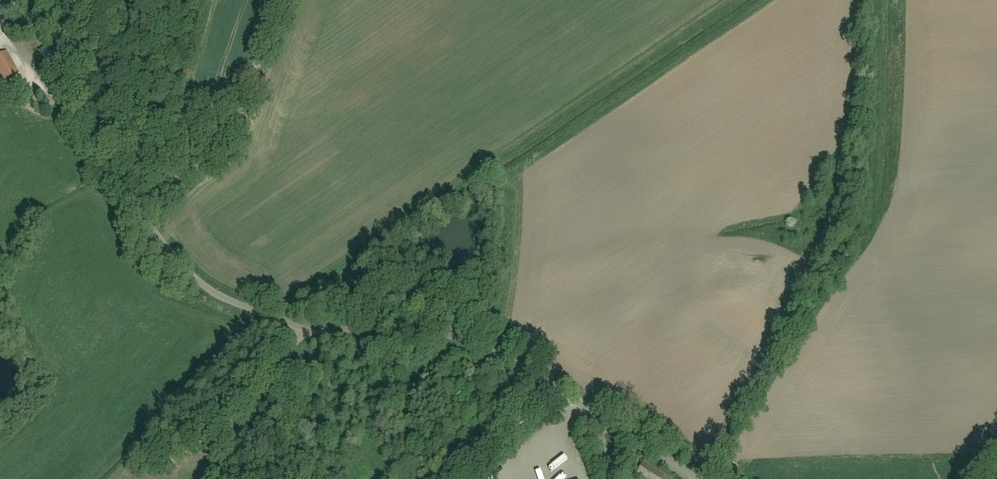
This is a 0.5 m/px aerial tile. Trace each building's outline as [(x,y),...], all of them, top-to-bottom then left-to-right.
[(0,53),(0,75),(6,86),(22,77),(6,50),(0,53)] [(640,474),(648,478),(669,478),(671,477),(649,462),(640,474)]
